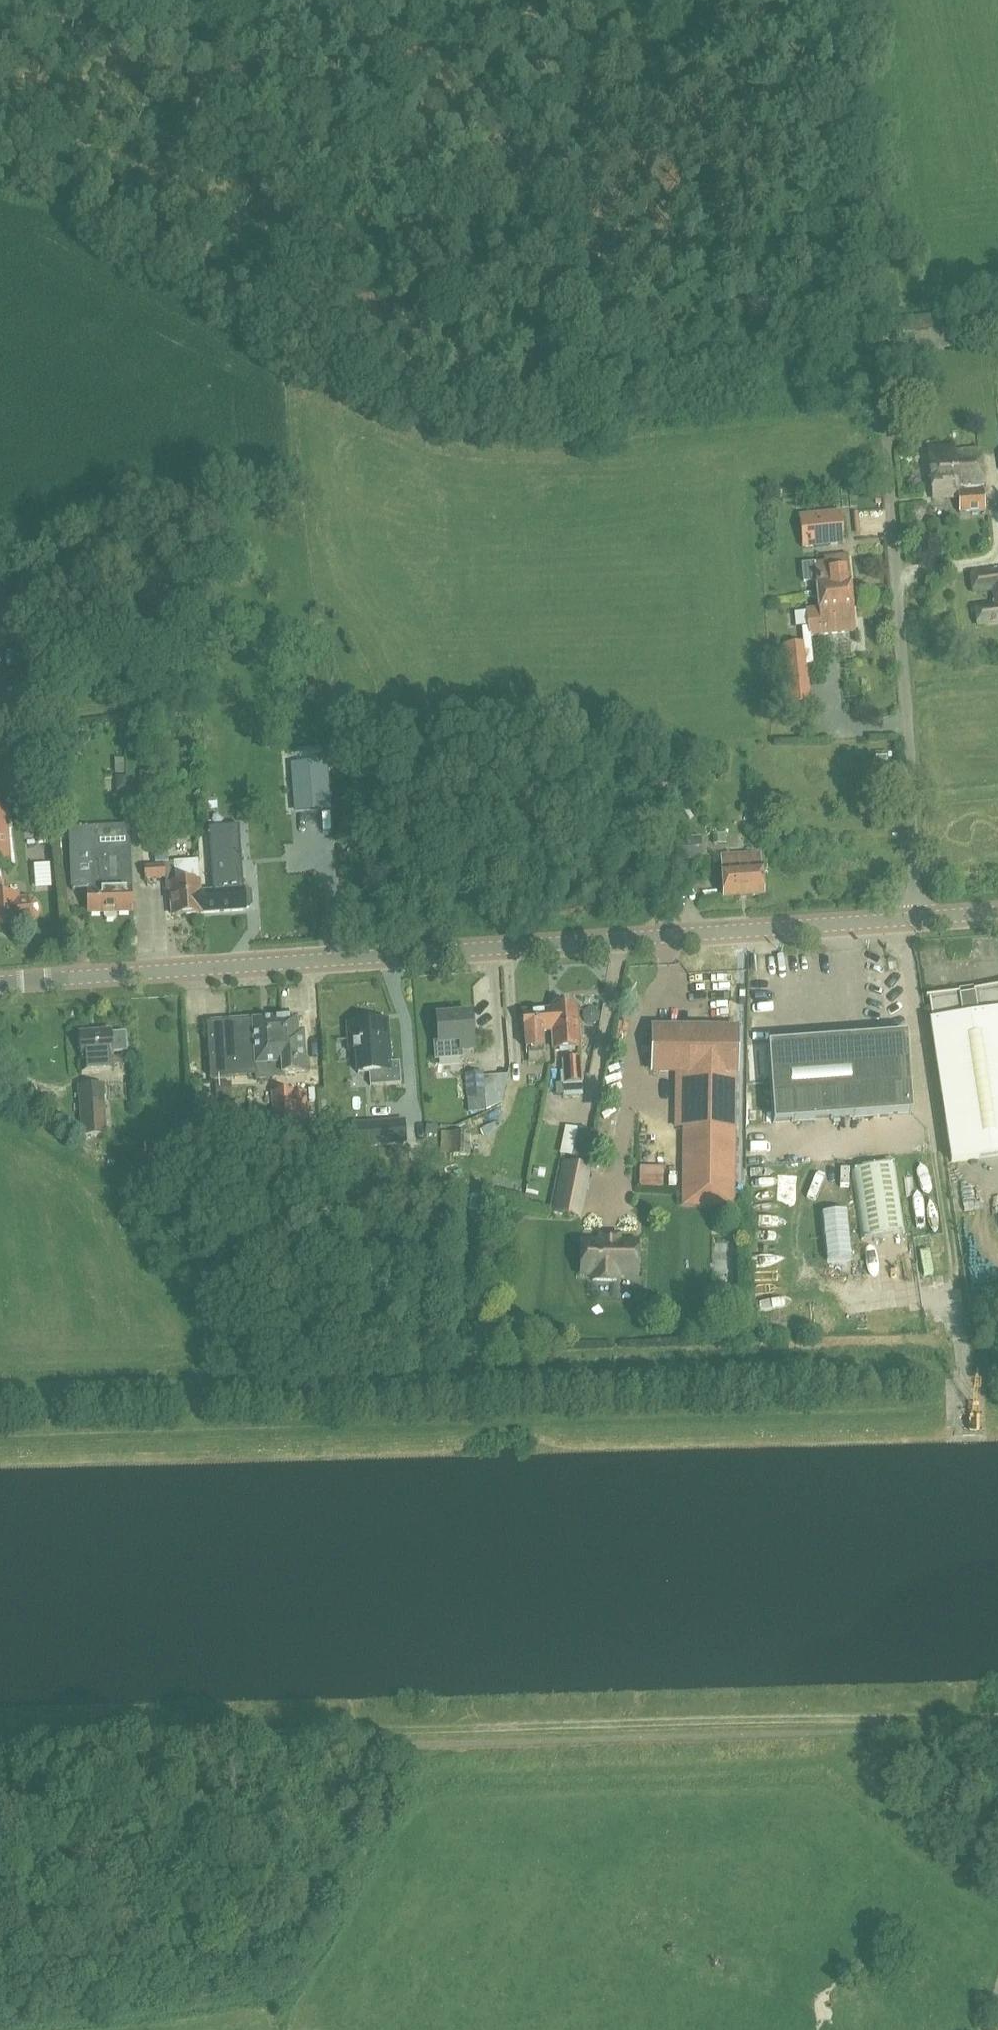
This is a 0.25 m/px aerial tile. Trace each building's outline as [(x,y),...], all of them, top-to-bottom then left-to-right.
[(888,320),(892,356),(952,350),(948,313),(888,320)] [(959,498),(960,512),(984,511),(984,496),(980,448),(953,450),(953,445),(928,447),(932,500),(959,498)] [(912,507),(909,514),(914,520),(922,519),(925,512),(920,506),(912,507)] [(839,512),(811,514),(814,546),(842,543),(839,512)] [(911,536),(911,548),(922,548),(921,535),(911,536)] [(826,561),(802,564),(804,582),(816,580),(818,595),(851,591),(847,554),(825,555),(826,561)] [(979,625),(997,623),(997,570),(972,573),(974,592),(992,590),(994,604),(976,606),(979,625)] [(784,644),(788,688),(808,686),(806,665),(812,664),(809,636),(855,632),(854,614),(851,591),(818,595),(819,609),(804,610),(806,626),(802,627),(804,642),(798,642),(784,644)] [(16,646),(18,658),(28,656),(26,644),(16,646)] [(298,798),(301,825),(332,824),(330,796),(298,798)] [(0,806),(0,848),(10,848),(8,806),(0,806)] [(759,811),(760,827),(775,826),(774,811),(759,811)] [(205,898),(206,913),(244,910),(247,909),(251,905),(250,892),(243,887),(233,887),(233,878),(231,878),(230,871),(245,871),(244,854),(242,820),(219,821),(221,862),(214,862),(215,897),(205,898)] [(104,917),(107,919),(114,919),(116,916),(116,913),(132,912),(128,826),(69,828),(71,891),(86,890),(87,914),(104,913),(104,917)] [(675,838),(676,861),(701,860),(700,837),(675,838)] [(583,841),(583,852),(599,851),(598,840),(583,841)] [(155,864),(165,863),(168,863),(167,847),(153,848),(155,864)] [(722,874),(723,898),(763,894),(761,871),(760,871),(758,854),(721,857),(722,874)] [(171,899),(172,915),(201,914),(201,913),(206,913),(205,898),(215,897),(214,862),(208,862),(210,890),(200,891),(199,880),(198,880),(197,862),(165,864),(167,899),(171,899)] [(143,866),(144,880),(164,879),(164,866),(143,866)] [(60,870),(45,871),(46,882),(61,881),(60,870)] [(8,934),(12,932),(14,928),(13,926),(19,925),(20,924),(29,923),(34,920),(37,916),(38,911),(36,905),(33,901),(28,900),(17,899),(17,896),(2,897),(2,885),(0,885),(0,927),(3,927),(3,929),(5,932),(8,934)] [(951,1163),(997,1156),(997,987),(925,998),(925,999),(928,998),(932,1022),(930,1022),(951,1163)] [(550,1009),(549,1009),(551,1031),(553,1049),(579,1047),(576,1007),(550,1009)] [(598,1014),(594,1009),(588,1008),(584,1012),(583,1017),(586,1022),(592,1023),(597,1019),(598,1014)] [(529,1048),(529,1053),(543,1052),(541,1032),(551,1031),(549,1009),(523,1011),(525,1049),(529,1048)] [(461,1047),(461,1051),(474,1050),(471,1014),(436,1017),(438,1044),(441,1043),(442,1049),(461,1047)] [(296,1017),(206,1023),(210,1078),(255,1075),(255,1080),(284,1078),(284,1074),(305,1072),(304,1045),(312,1045),(311,1023),(297,1024),(296,1017)] [(368,1070),(369,1086),(400,1084),(399,1062),(389,1063),(386,1021),(347,1024),(350,1051),(356,1051),(358,1071),(368,1070)] [(653,1071),(736,1072),(736,1030),(654,1029),(653,1071)] [(79,1034),(82,1072),(102,1071),(108,1071),(108,1059),(113,1058),(113,1053),(125,1052),(124,1031),(111,1031),(79,1034)] [(909,1065),(906,1035),(867,1037),(767,1044),(773,1123),(913,1113),(909,1065)] [(562,1060),(564,1084),(582,1083),(581,1059),(562,1060)] [(465,1074),(467,1099),(485,1098),(483,1072),(465,1074)] [(741,1103),(740,1079),(723,1080),(724,1103),(741,1103)] [(216,1084),(217,1099),(232,1098),(231,1083),(216,1084)] [(77,1086),(81,1137),(107,1135),(103,1084),(77,1086)] [(271,1092),(272,1124),(307,1122),(306,1091),(271,1092)] [(684,1206),(733,1206),(734,1112),(716,1111),(685,1111),(684,1191),(684,1206)] [(393,1120),(394,1145),(406,1144),(405,1119),(393,1120)] [(590,1134),(564,1129),(558,1157),(585,1162),(590,1134)] [(440,1164),(454,1165),(454,1155),(469,1156),(470,1133),(441,1132),(440,1155),(441,1156),(440,1164)] [(877,1153),(855,1159),(873,1226),(902,1218),(892,1182),(885,1156),(879,1157),(877,1153)] [(589,1170),(561,1165),(552,1217),(579,1221),(589,1170)] [(540,1186),(529,1184),(526,1202),(536,1204),(540,1186)] [(592,1281),(616,1281),(617,1275),(636,1275),(636,1244),(582,1243),(582,1274),(592,1274),(592,1281)] [(419,1290),(433,1291),(433,1282),(419,1281),(419,1290)] [(404,1306),(414,1307),(414,1290),(404,1289),(404,1306)]
